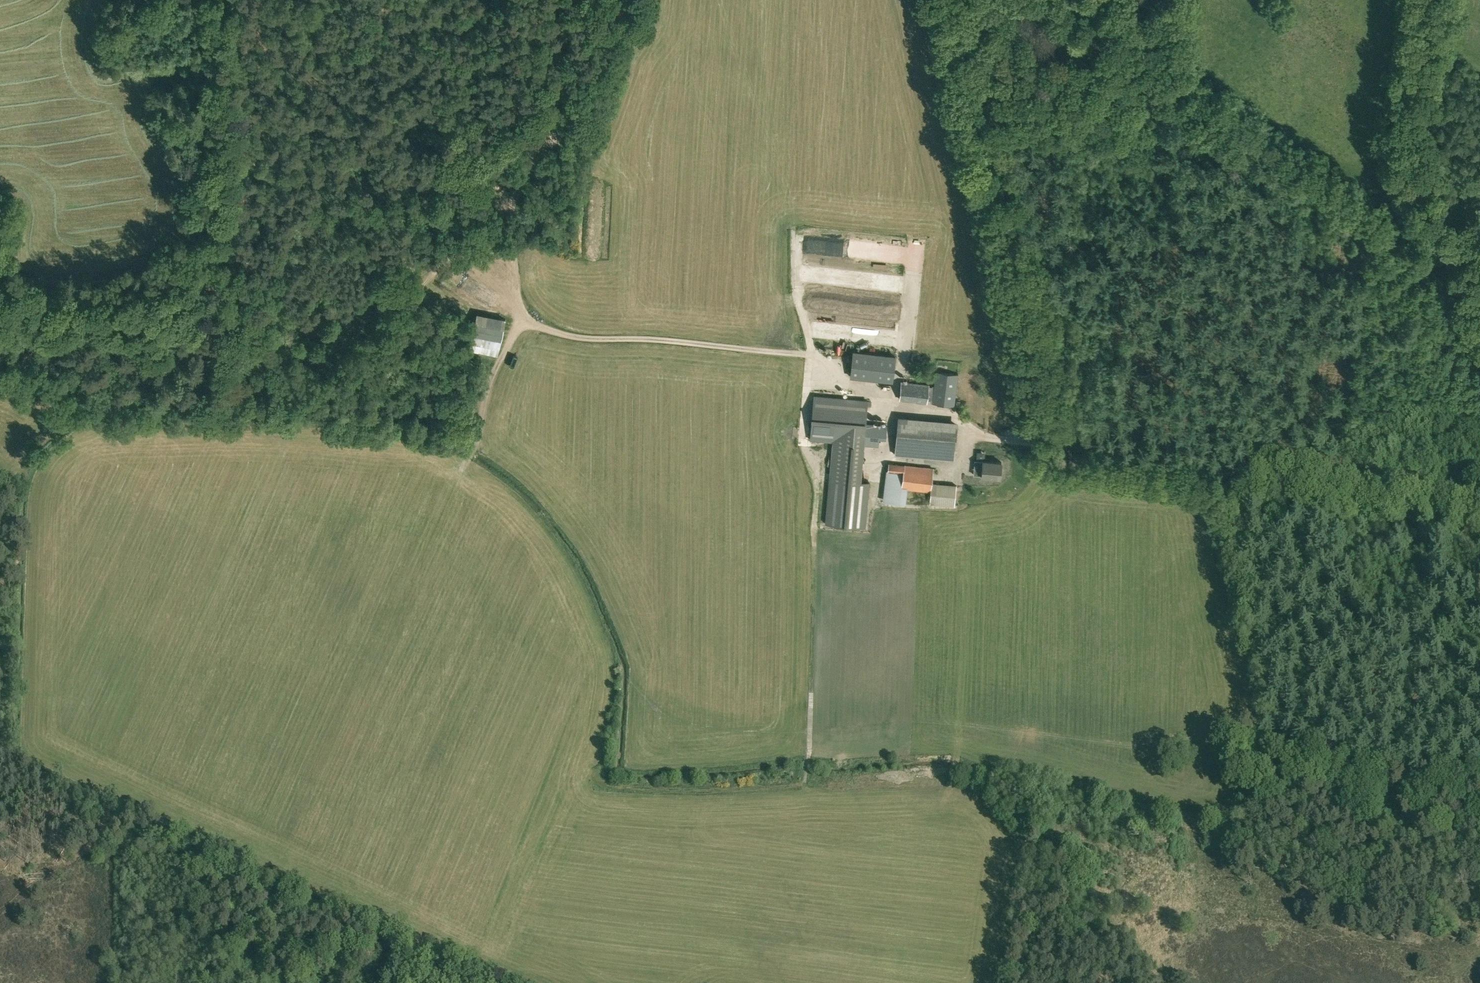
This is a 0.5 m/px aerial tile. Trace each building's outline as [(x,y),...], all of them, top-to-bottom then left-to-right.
[(850,377),(894,382),(897,355),(853,350),(850,377)] [(937,372),(933,403),(955,405),(958,374),(937,372)] [(900,401),(928,404),(930,384),(902,381),(900,401)] [(861,481),(864,444),(865,437),(886,438),(887,425),(866,423),(868,401),(814,396),(810,440),(833,442),(830,479),(827,525),(866,528),(870,482),(861,481)] [(957,428),(898,423),(895,455),(954,460),(957,428)] [(981,475),(982,475),(1001,477),(1002,462),(984,460),(984,461),(975,460),(974,474),(981,475)] [(934,468),(906,464),(889,463),(889,471),(887,471),(884,501),(907,504),(908,490),(931,492),(934,468)] [(957,485),(932,483),(930,503),(955,506),(957,485)]
